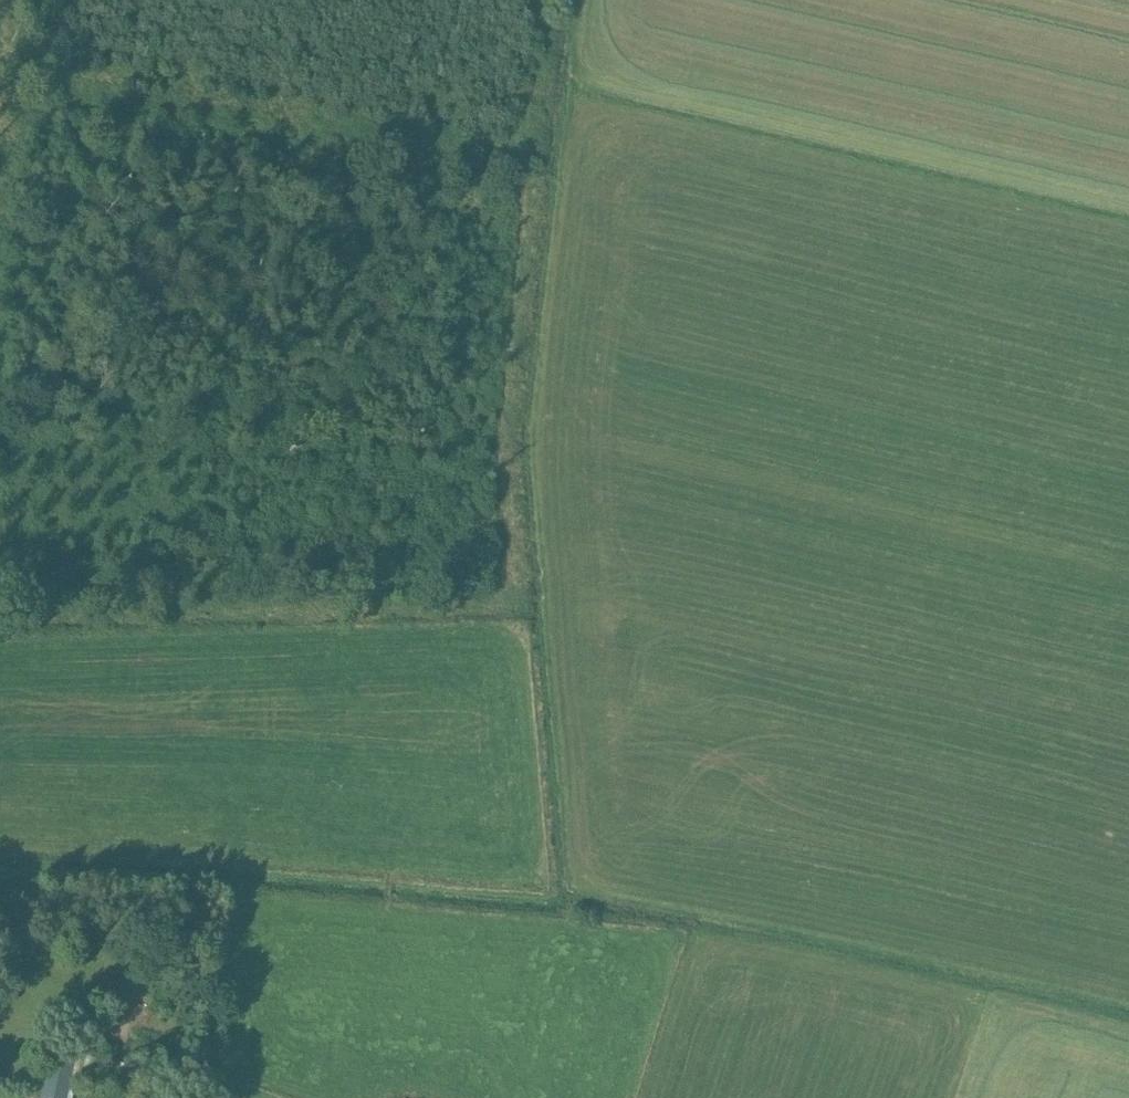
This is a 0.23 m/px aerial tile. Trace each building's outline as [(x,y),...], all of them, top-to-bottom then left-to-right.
[(70,1088),(71,1085),(82,1087),(88,1064),(76,1061),(78,1054),(51,1048),(41,1097),(72,1097),(74,1089),(70,1088)]
